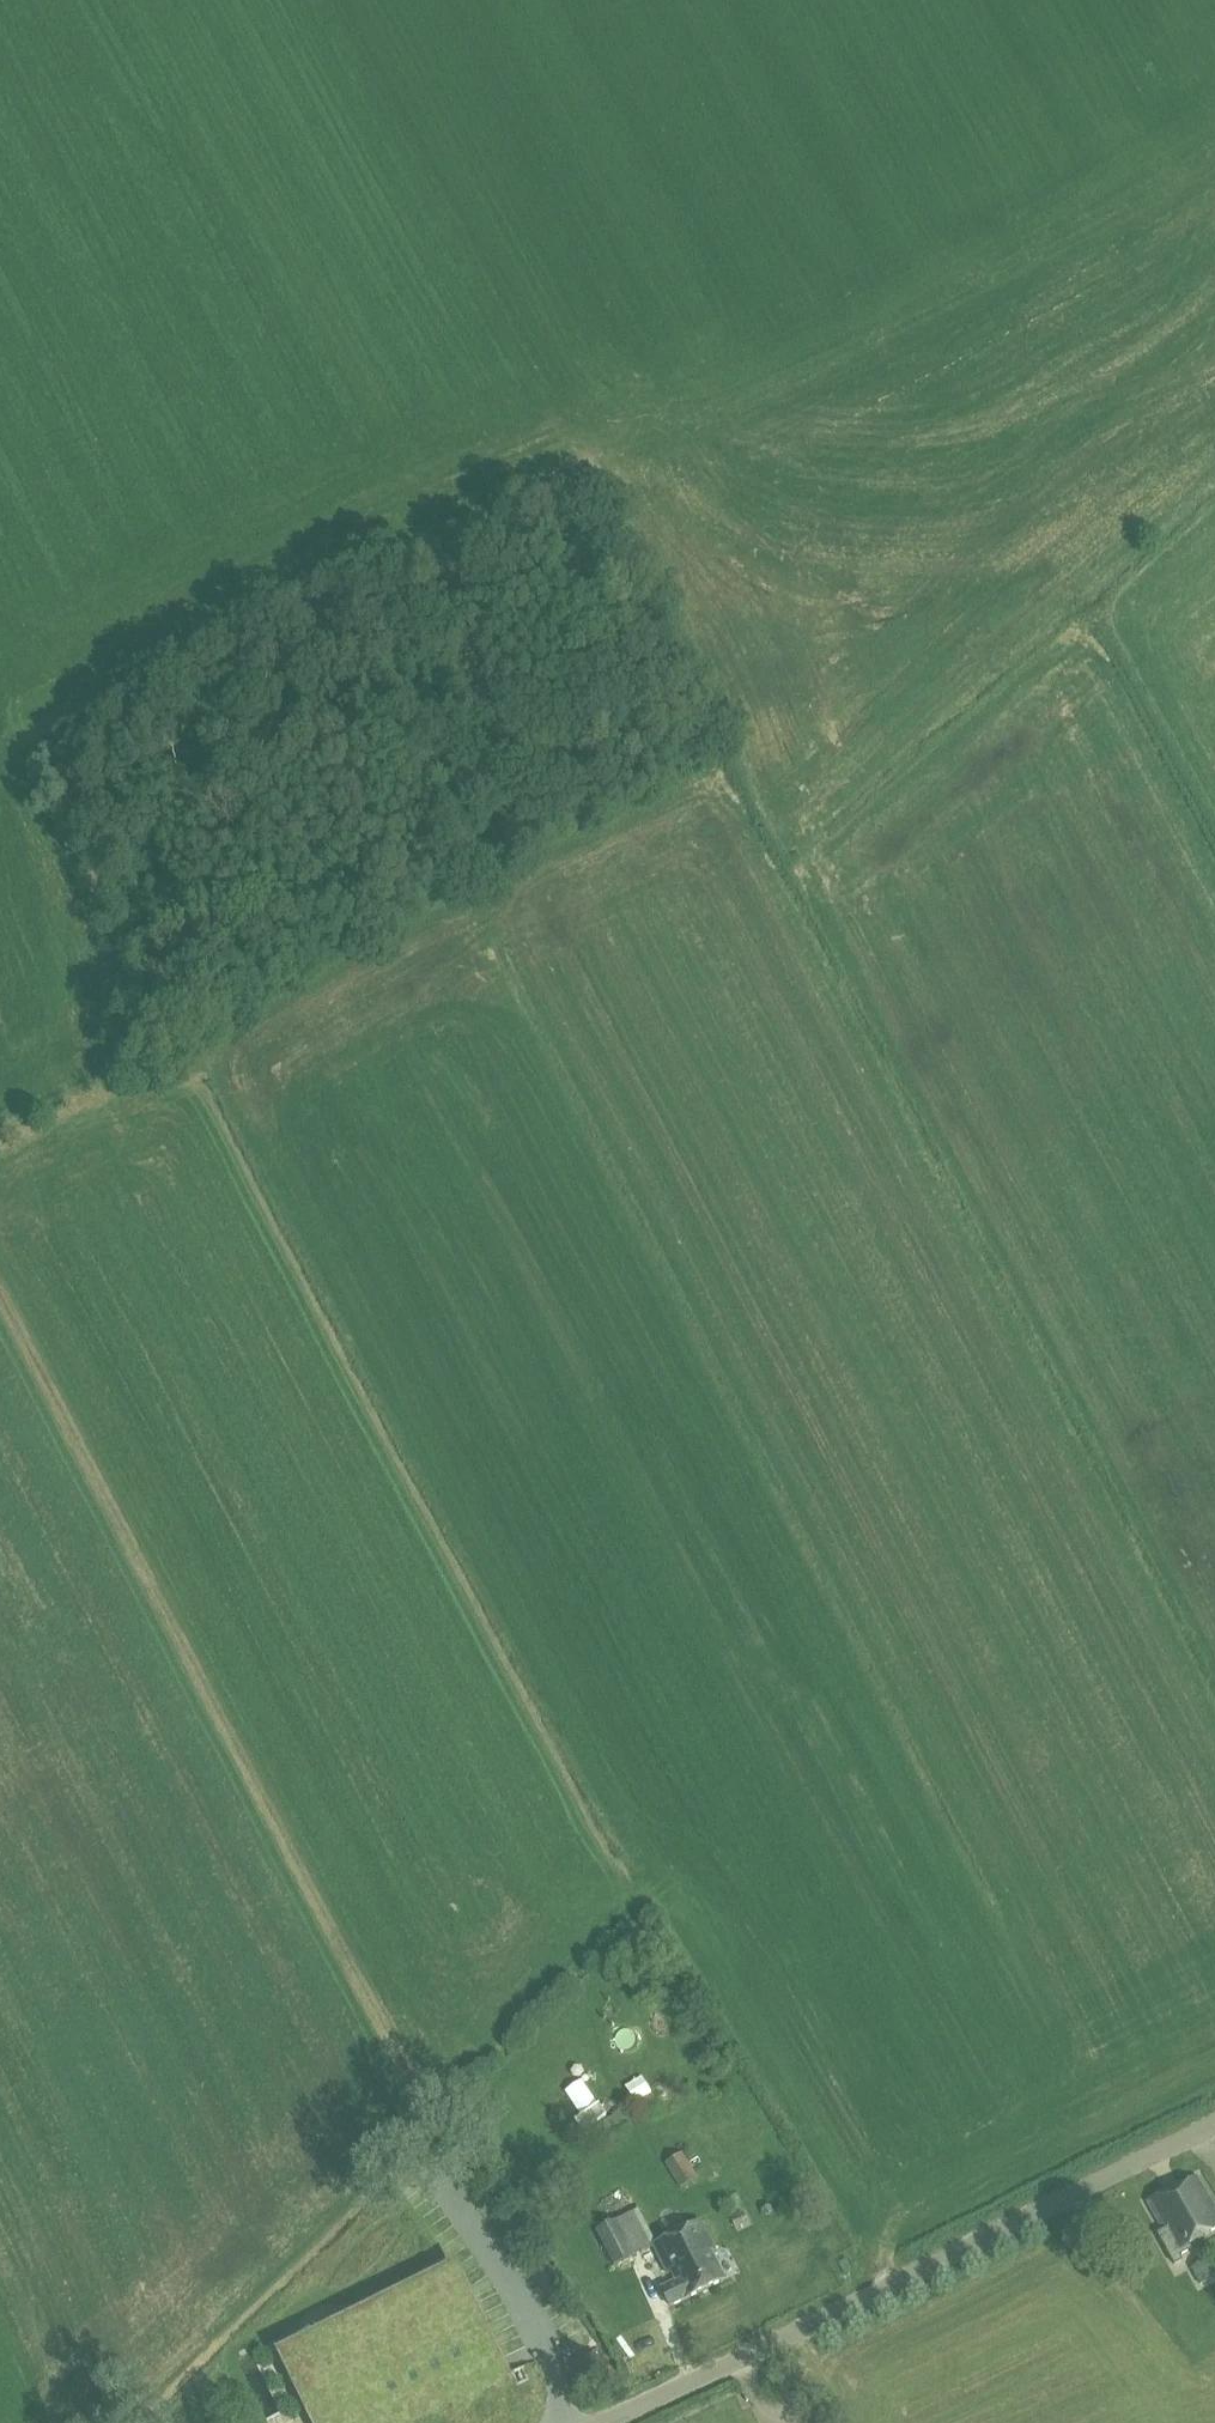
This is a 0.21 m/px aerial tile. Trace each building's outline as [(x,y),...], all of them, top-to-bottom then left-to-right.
[(658,2106),(650,2093),(634,2102),(641,2115),(658,2106)] [(696,2178),(682,2153),(664,2163),(678,2188),(696,2178)] [(1187,2251),(1185,2248),(1214,2229),(1214,2205),(1197,2176),(1148,2202),(1163,2231),(1158,2234),(1174,2264),(1181,2260),(1178,2255),(1187,2251)] [(631,2254),(654,2242),(638,2210),(595,2232),(612,2266),(632,2256),(631,2254)] [(736,2228),(748,2222),(743,2211),(730,2218),(736,2228)] [(667,2274),(671,2272),(674,2282),(661,2288),(670,2306),(725,2278),(712,2252),(715,2251),(700,2221),(652,2245),(667,2274)] [(1214,2279),(1214,2257),(1206,2262),(1214,2279)] [(1200,2284),(1213,2278),(1205,2261),(1190,2268),(1198,2285),(1200,2284)] [(314,2422),(404,2422),(430,2410),(507,2372),(458,2273),(348,2327),(306,2347),(306,2348),(283,2359),(314,2422)]
